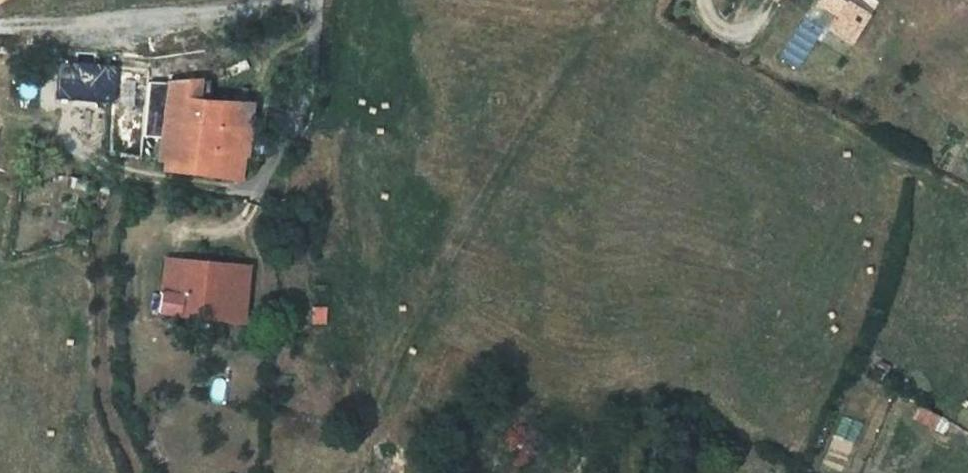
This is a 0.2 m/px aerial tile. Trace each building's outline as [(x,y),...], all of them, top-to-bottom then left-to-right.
[(848,15),(839,29),(856,40),(881,1),(880,0),(827,0),(826,1),(848,15)] [(58,100),(112,103),(115,68),(60,64),(58,100)] [(248,127),(251,104),(247,104),(227,103),(210,101),(211,92),(211,84),(210,81),(189,81),(177,83),(174,110),(167,109),(165,120),(182,121),(182,125),(214,131),(210,160),(177,157),(177,163),(168,162),(166,171),(238,180),(244,155),(244,154),(245,146),(248,127)] [(171,83),(167,109),(174,110),(177,83),(171,83)] [(248,87),(211,84),(211,92),(210,101),(227,103),(247,104),(248,87)] [(165,120),(161,161),(168,162),(177,163),(177,157),(210,160),(214,131),(182,125),(182,121),(165,120)] [(270,134),(248,127),(245,146),(244,154),(254,155),(270,134)] [(90,234),(77,232),(75,242),(88,247),(90,234)] [(249,268),(167,260),(159,312),(180,316),(193,317),(245,323),(249,268)] [(325,308),(313,308),(312,325),(324,324),(325,308)] [(888,365),(879,361),(875,371),(884,375),(888,365)] [(938,417),(918,406),(913,417),(932,427),(938,417)]
